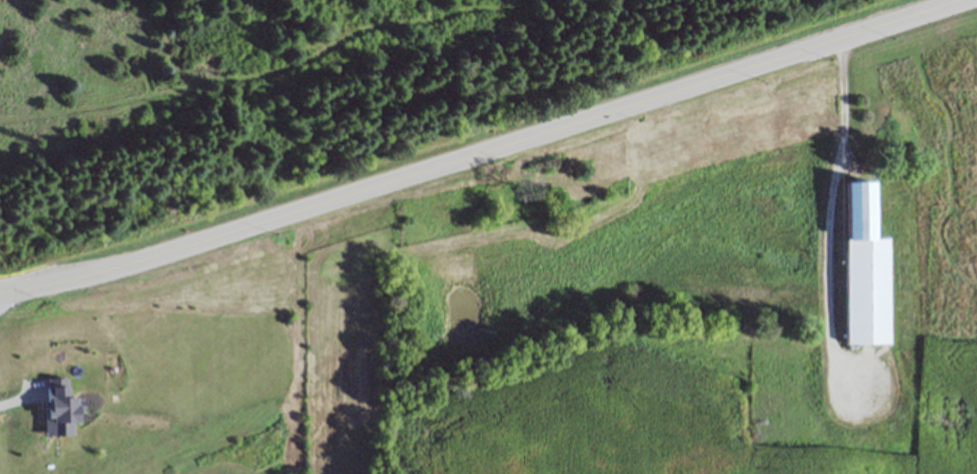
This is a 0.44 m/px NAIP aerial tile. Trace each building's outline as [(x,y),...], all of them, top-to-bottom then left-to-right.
[(889,343),(846,343),(844,181),(875,181),(875,237),(888,237),(889,343)]
